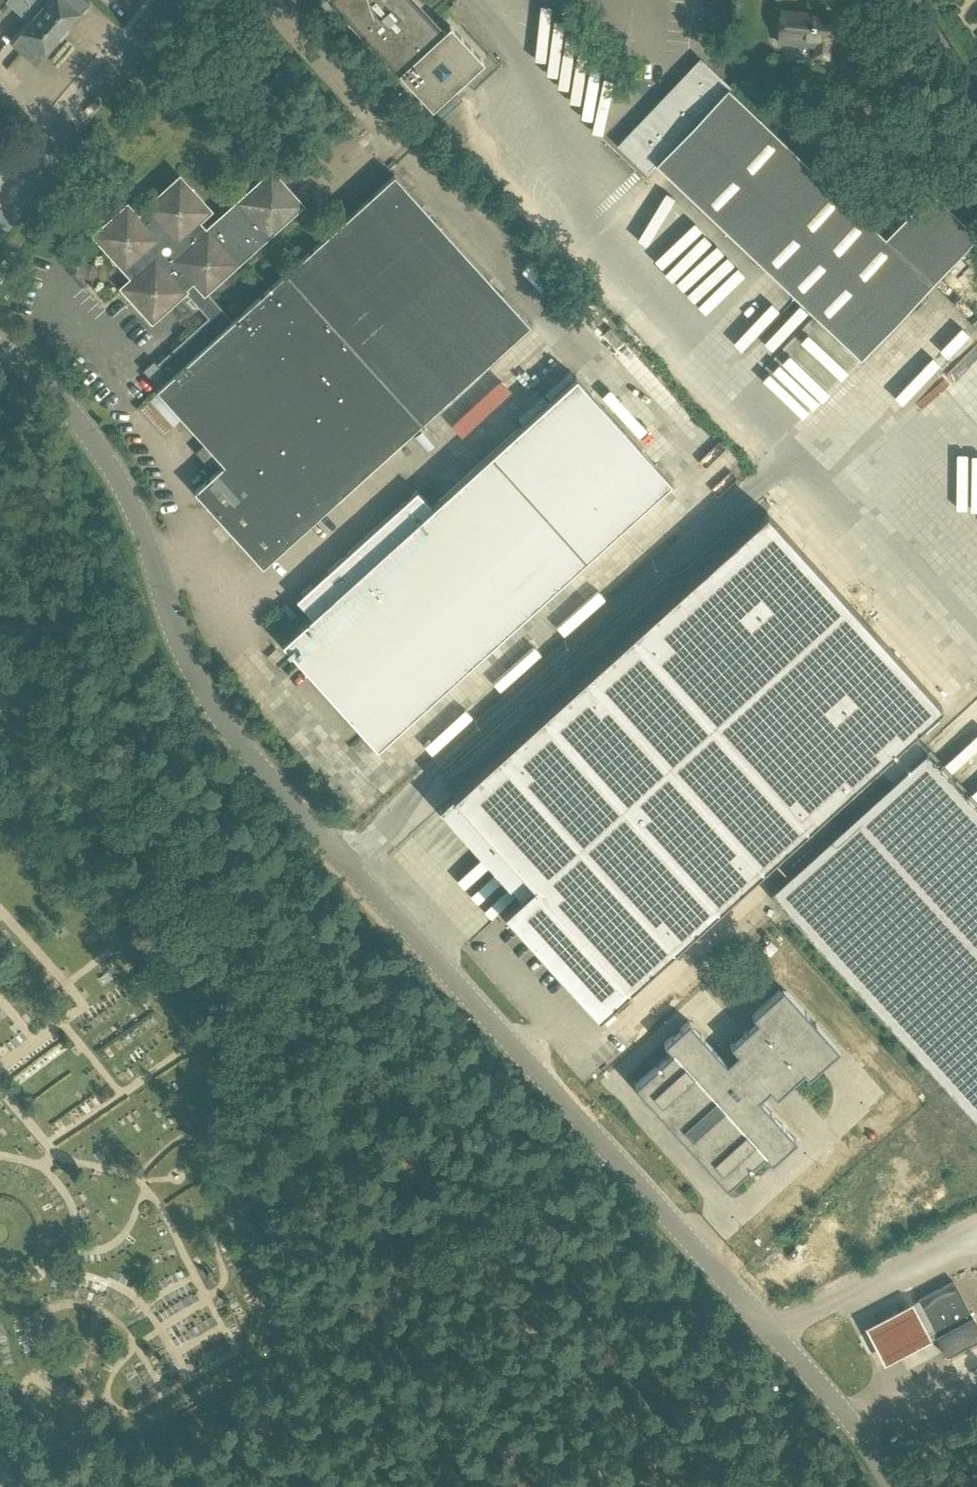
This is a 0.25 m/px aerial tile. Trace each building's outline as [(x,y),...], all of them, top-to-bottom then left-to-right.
[(25,0),(7,0),(5,3),(28,23),(11,42),(37,65),(63,34),(25,0)] [(63,34),(91,2),(89,0),(47,0),(47,1),(46,0),(25,0),(63,34)] [(433,109),(484,62),(450,25),(443,32),(413,0),(331,0),(433,109)] [(778,42),(798,44),(799,36),(816,38),(814,56),(827,57),(829,39),(831,39),(833,15),(781,10),(778,42)] [(647,171),(655,163),(728,87),(700,61),(619,145),(647,171)] [(860,358),(976,235),(976,234),(930,189),(885,237),(728,87),(655,163),(860,358)] [(157,364),(170,378),(233,321),(205,291),(302,203),(271,170),(206,230),(197,221),(210,209),(180,176),(146,206),(148,208),(139,216),(127,204),(94,234),(132,277),(122,286),(152,320),(184,290),(208,317),(157,364)] [(225,464),(214,473),(195,491),(263,565),(529,324),(394,175),(233,321),(170,378),(159,388),(157,389),(205,442),(225,464)] [(170,378),(157,364),(154,360),(143,370),(159,388),(170,378)] [(497,372),(445,419),(457,433),(509,386),(497,372)] [(311,615),(282,642),(377,747),(667,484),(576,376),(431,506),(417,490),(296,599),(311,615)] [(195,451),(214,473),(225,464),(205,442),(195,451)] [(764,512),(677,591),(453,794),(534,883),(503,910),(598,1015),(852,785),(871,768),(911,731),(940,705),(764,512)] [(769,888),(786,906),(976,1119),(976,803),(911,731),(871,768),(885,783),(769,888)] [(636,1085),(665,1118),(666,1118),(666,1119),(696,1152),(697,1152),(697,1153),(726,1185),(729,1186),(764,1153),(772,1162),(797,1139),(760,1098),(770,1088),(777,1096),(804,1071),(809,1077),(836,1052),(835,1051),(836,1046),(836,1045),(786,990),(786,991),(780,990),(752,1015),(757,1020),(730,1044),(737,1052),(726,1061),(689,1020),(664,1042),(672,1051),(636,1083),(636,1085)] [(912,1303),(917,1312),(931,1338),(936,1336),(944,1352),(946,1356),(976,1339),(976,1323),(973,1316),(972,1316),(954,1281),(918,1300),(912,1303)] [(908,1311),(861,1335),(880,1372),(927,1348),(908,1311)]
